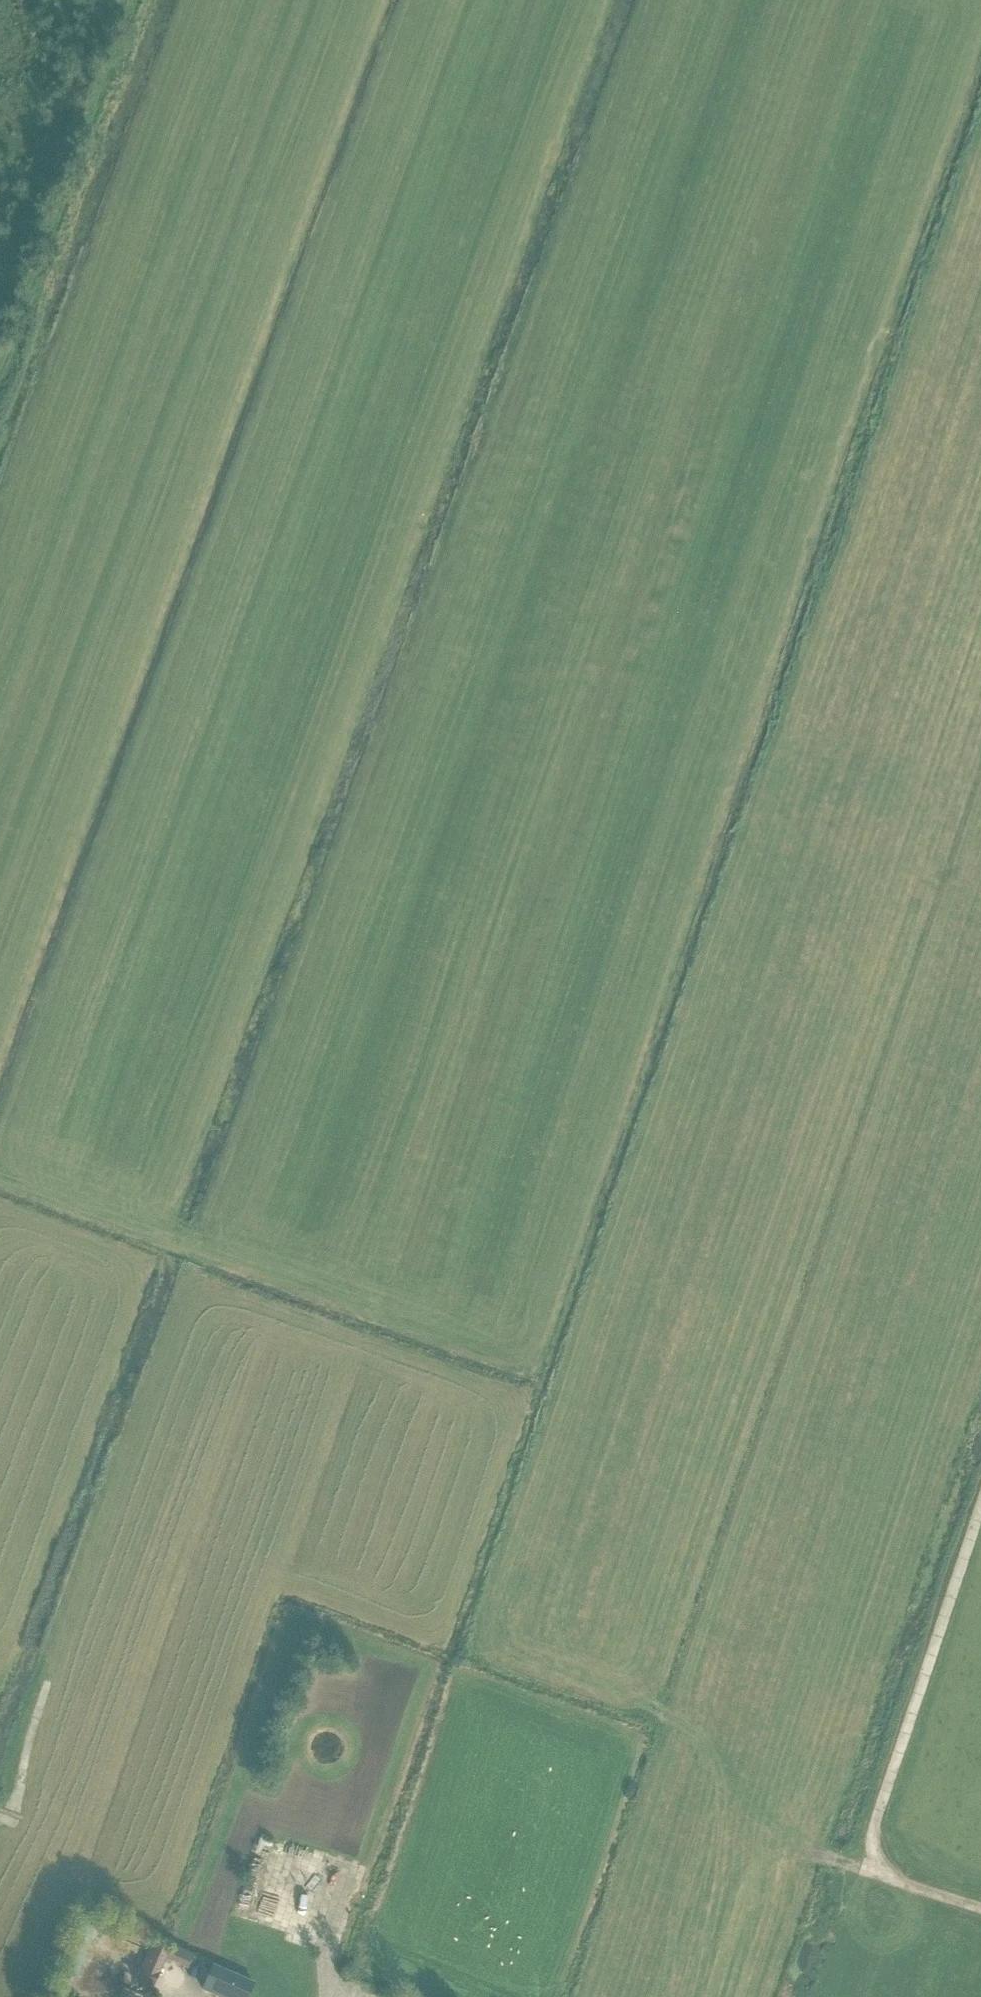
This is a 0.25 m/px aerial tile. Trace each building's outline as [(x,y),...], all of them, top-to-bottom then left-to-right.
[(194,1955),(175,1947),(169,1961),(188,1970),(194,1955)] [(256,1983),(214,1965),(202,1991),(216,1996),(250,1996),(256,1983)]
